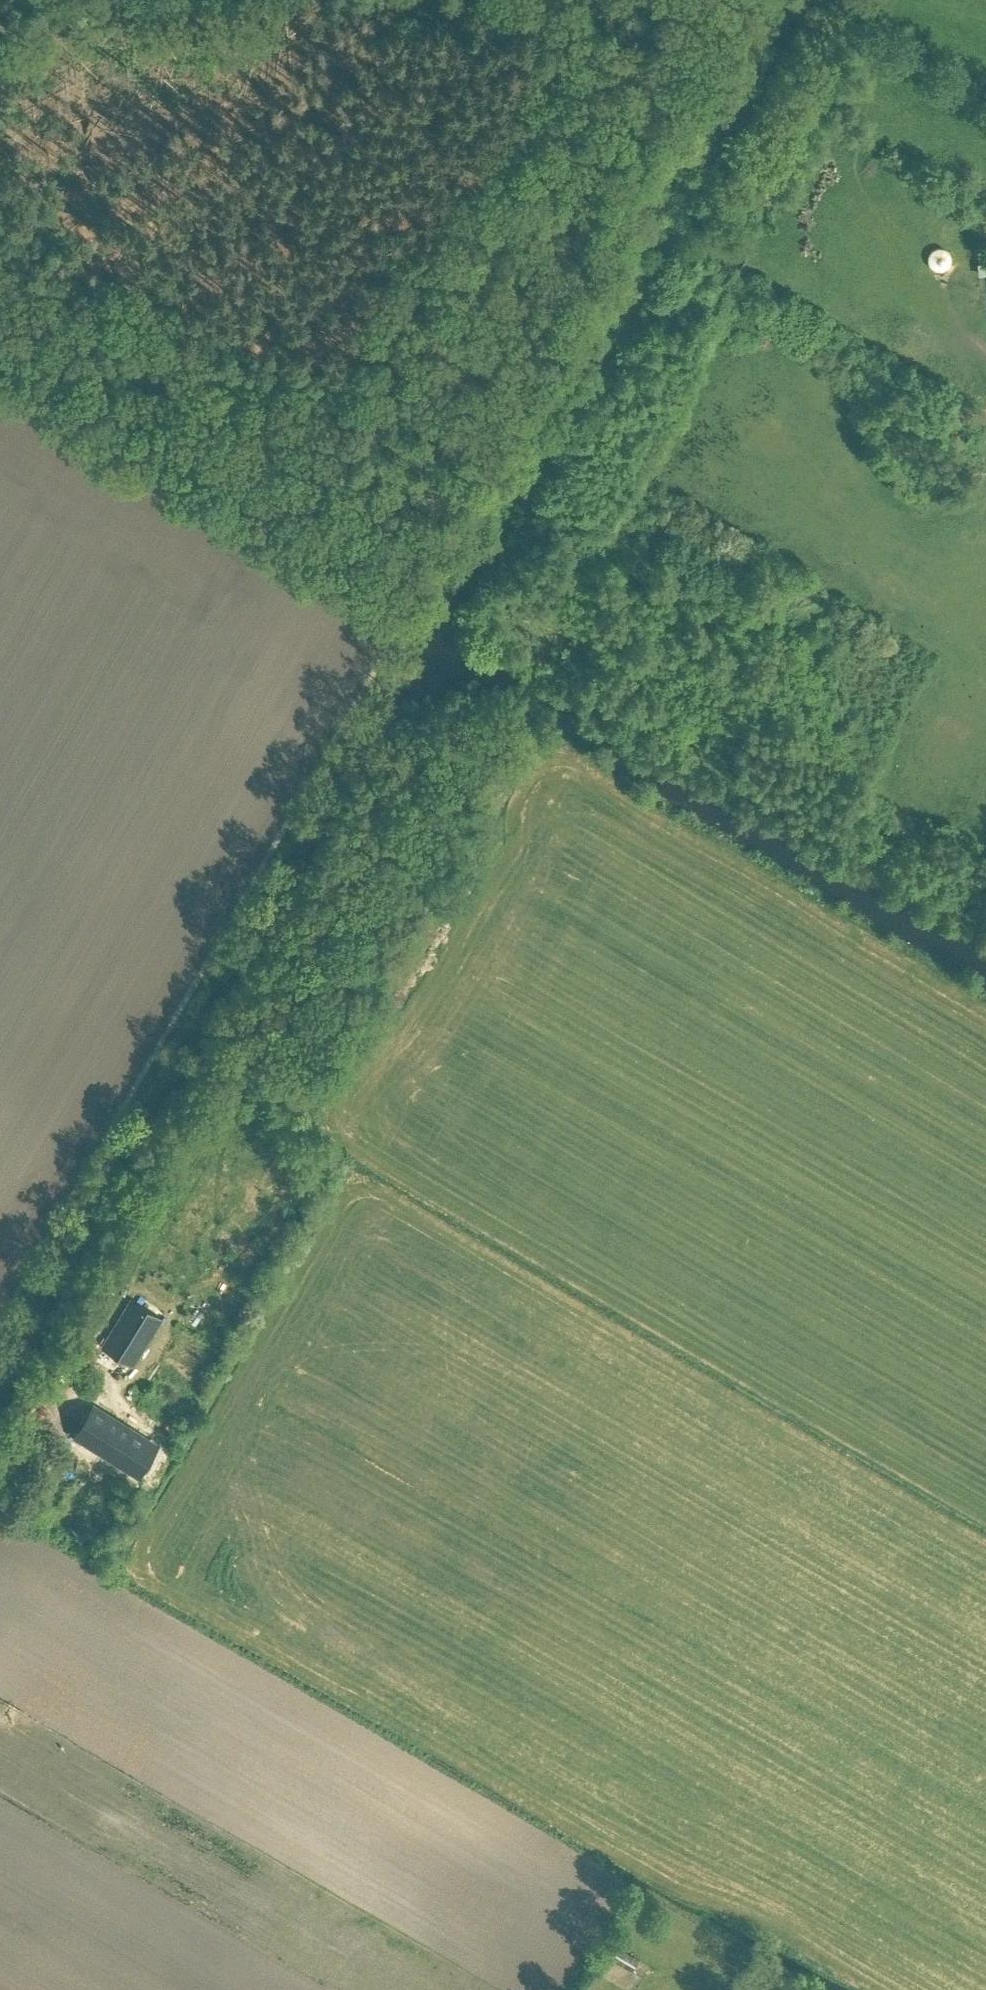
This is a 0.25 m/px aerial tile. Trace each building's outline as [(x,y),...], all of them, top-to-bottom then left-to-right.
[(131,1301),(103,1346),(132,1364),(160,1319),(131,1301)] [(69,1351),(78,1357),(90,1339),(81,1333),(69,1351)] [(89,1413),(75,1436),(129,1468),(131,1469),(149,1438),(94,1405),(89,1413)] [(639,1959),(618,1947),(611,1959),(632,1971),(639,1959)]
